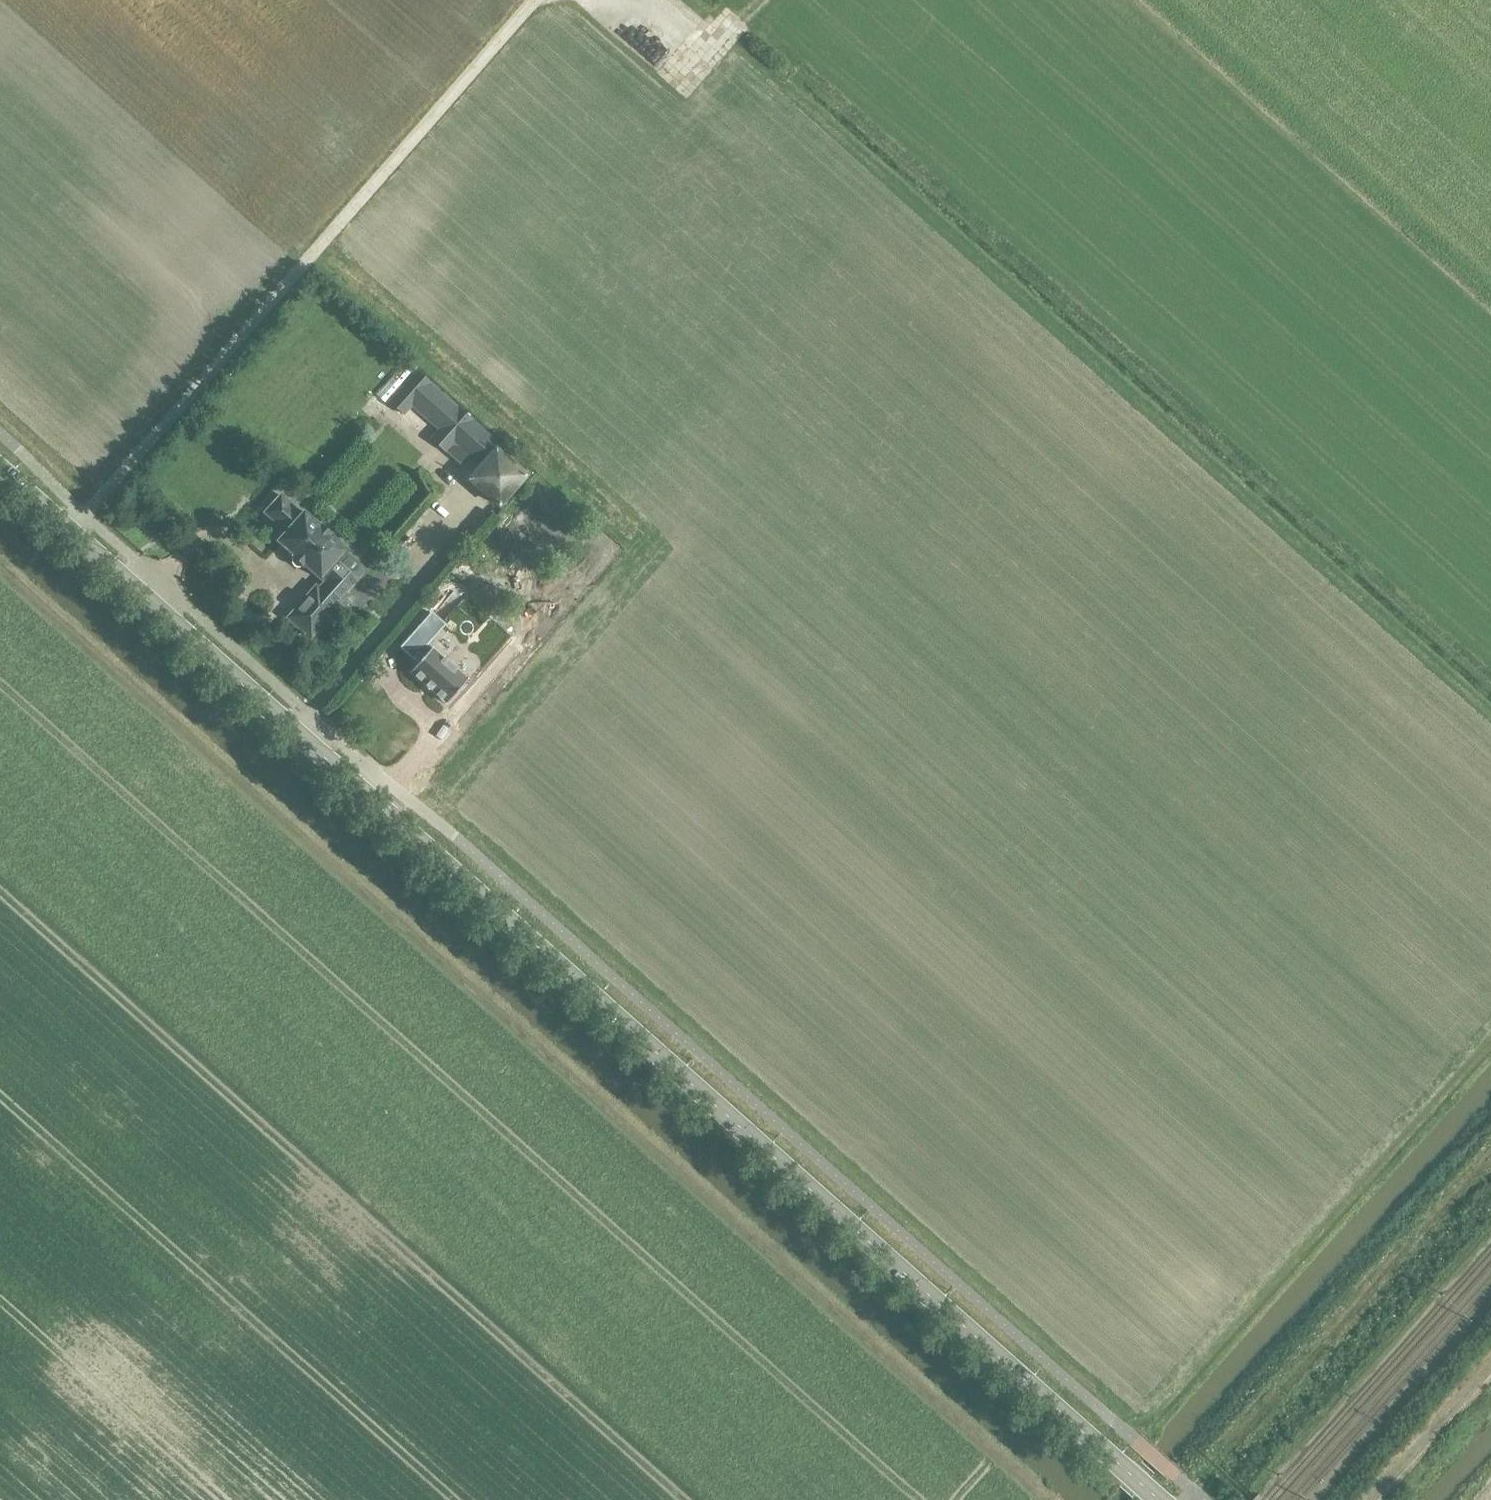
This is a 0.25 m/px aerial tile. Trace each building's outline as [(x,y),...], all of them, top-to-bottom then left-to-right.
[(473,420),(429,381),(417,370),(390,401),(404,414),(416,400),(443,424),(431,438),(446,451),(473,420)] [(499,505),(526,475),(496,448),(469,479),(499,505)] [(293,555),(304,565),(305,564),(321,578),(323,576),(327,579),(319,588),(316,585),(288,617),(311,637),(340,606),(337,603),(366,570),(345,551),(347,549),(331,535),(332,534),(321,524),(320,525),(304,511),(302,513),(281,494),(265,512),(287,531),(278,540),(294,554),(293,555)] [(410,671),(446,704),(468,679),(432,647),(431,648),(427,644),(445,624),(432,613),(401,647),(414,658),(419,662),(410,671)]
